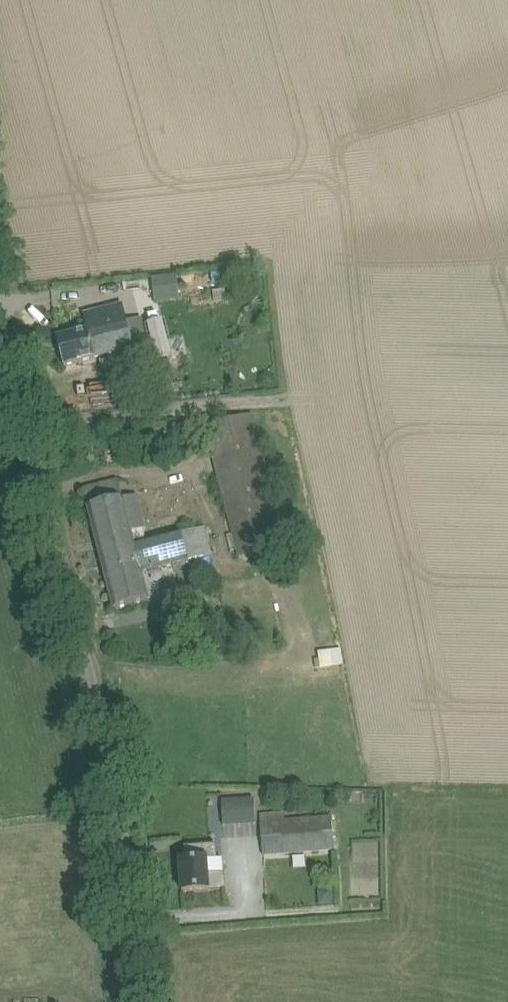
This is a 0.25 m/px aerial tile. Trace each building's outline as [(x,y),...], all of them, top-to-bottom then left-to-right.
[(177,298),(176,274),(152,275),(153,299),(177,298)] [(150,340),(142,315),(124,321),(124,319),(76,334),(57,339),(64,367),(84,362),(130,348),(129,346),(150,340)] [(162,339),(151,342),(159,364),(155,365),(159,379),(174,375),(162,339)] [(205,427),(222,494),(268,482),(251,415),(205,427)] [(88,508),(103,566),(137,557),(134,545),(130,533),(143,530),(135,495),(121,499),(117,481),(84,489),(89,508),(88,508)] [(268,482),(222,494),(238,559),(285,547),(268,482)] [(137,557),(103,566),(114,610),(148,602),(140,571),(210,554),(203,528),(134,545),(137,557)] [(318,650),(319,666),(343,665),(342,649),(318,650)] [(222,825),(256,823),(255,797),(221,799),(222,825)] [(260,823),(262,857),(334,852),(331,817),(260,823)] [(219,874),(217,845),(185,848),(186,862),(180,862),(183,892),(203,891),(208,890),(225,889),(224,874),(219,874)] [(332,891),(324,892),(320,897),(321,904),(333,903),(332,891)]
